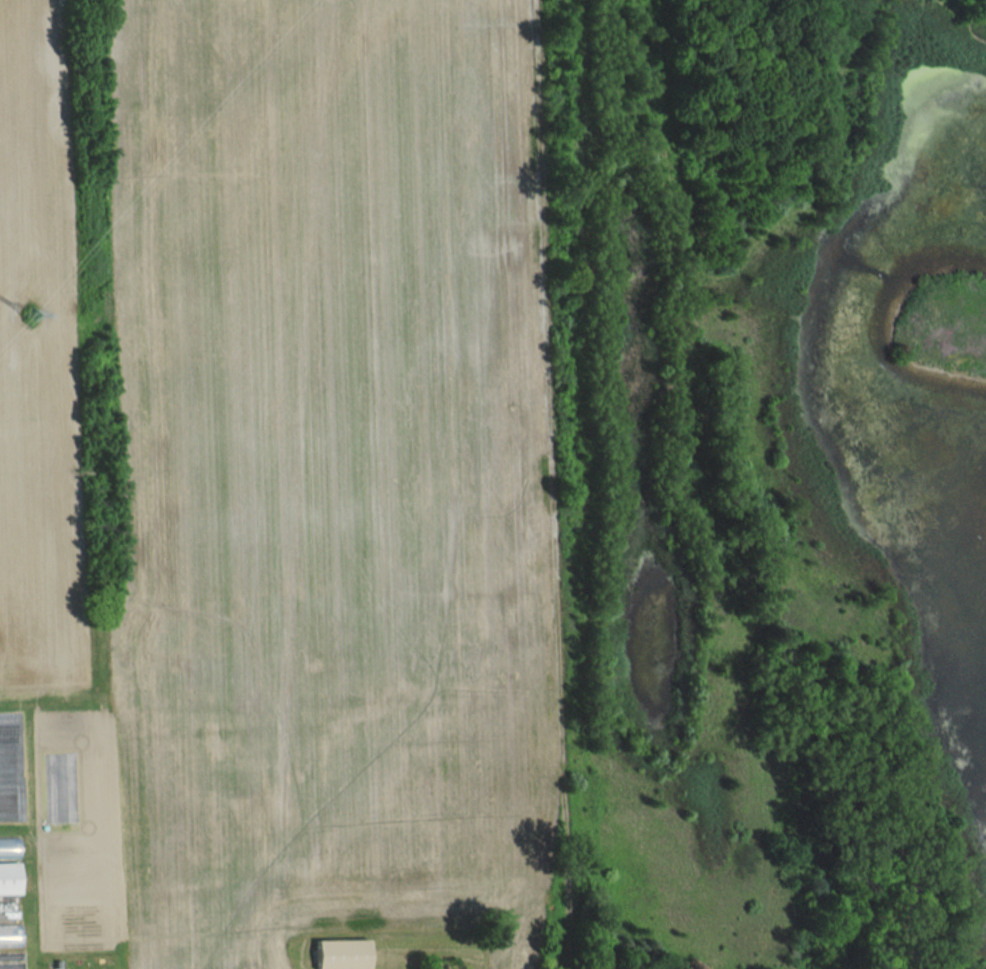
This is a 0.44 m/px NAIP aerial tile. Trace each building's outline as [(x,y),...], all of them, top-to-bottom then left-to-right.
[(0,837),(0,859),(18,859),(18,837),(0,837)] [(20,895),(20,863),(0,863),(0,895),(20,895)] [(21,948),(21,925),(0,925),(0,948),(21,948)] [(370,940),(317,940),(317,968),(370,968),(370,940)]
